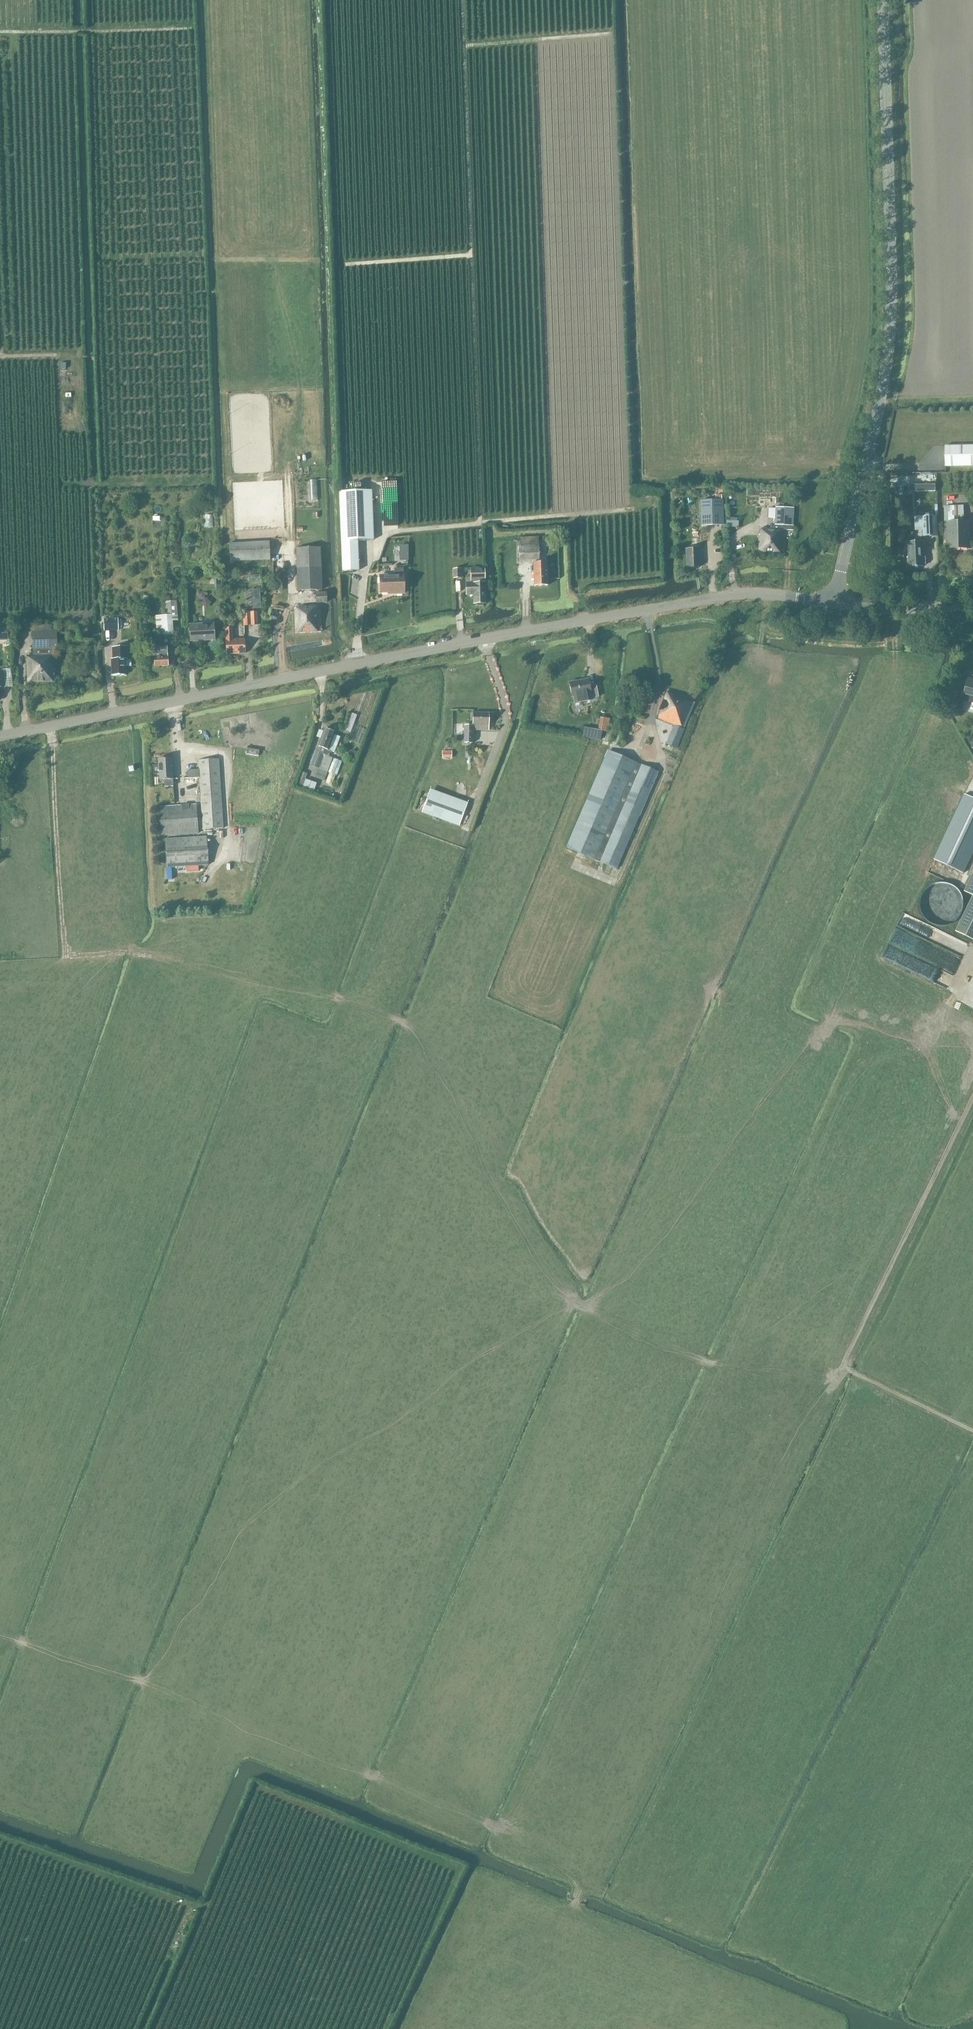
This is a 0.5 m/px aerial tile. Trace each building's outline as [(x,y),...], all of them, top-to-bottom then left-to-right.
[(972,466),(972,446),(945,446),(946,466),(972,466)] [(917,505),(933,506),(933,482),(904,481),(904,501),(917,501),(917,505)] [(371,489),(340,490),(344,571),(359,570),(358,540),(373,540),(371,489)] [(716,500),(702,500),(703,525),(722,525),(722,500),(716,500)] [(761,529),(761,535),(759,535),(758,553),(782,554),(784,530),(793,530),(794,526),(792,526),(793,508),(776,507),(775,525),(771,525),(770,529),(761,529)] [(923,516),(924,537),(937,536),(937,516),(923,516)] [(970,522),(945,522),(945,541),(948,541),(948,548),(970,548),(970,522)] [(687,550),(687,567),(700,567),(699,549),(698,549),(698,538),(692,538),(692,550),(687,550)] [(230,543),(230,561),(271,559),(270,542),(230,543)] [(907,550),(905,550),(905,567),(910,567),(910,568),(923,567),(922,551),(925,550),(925,543),(906,543),(907,550)] [(400,544),(400,560),(409,560),(409,544),(400,544)] [(535,561),(535,563),(540,563),(539,545),(519,545),(519,561),(535,561)] [(297,548),(299,590),(322,589),(321,547),(297,548)] [(548,563),(540,563),(535,563),(535,585),(548,585),(548,563)] [(381,576),(381,591),(395,591),(395,593),(405,592),(404,568),(394,568),(394,575),(381,576)] [(471,583),(466,583),(466,595),(475,595),(475,603),(476,603),(478,606),(483,606),(484,603),(485,603),(485,582),(485,568),(471,568),(471,583)] [(172,600),(163,600),(163,611),(173,610),(172,600)] [(296,608),(296,632),(320,631),(320,605),(303,606),(303,608),(296,608)] [(243,612),(244,625),(258,624),(257,612),(243,612)] [(172,615),(156,616),(157,635),(174,634),(172,615)] [(105,629),(118,628),(118,618),(104,619),(105,629)] [(215,639),(214,623),(189,625),(190,641),(215,639)] [(226,627),(227,654),(245,653),(244,639),(233,639),(233,627),(226,627)] [(33,655),(26,656),(27,684),(56,683),(55,649),(58,649),(57,630),(56,630),(33,631),(33,655)] [(111,659),(112,675),(126,675),(125,659),(128,659),(127,646),(112,647),(113,659),(111,659)] [(148,647),(149,657),(155,657),(156,667),(170,666),(168,646),(148,647)] [(965,694),(963,693),(961,700),(972,703),(972,679),(969,678),(965,694)] [(573,696),(575,703),(592,700),(592,698),(600,696),(597,684),(590,685),(589,679),(570,682),(572,696),(573,696)] [(694,703),(668,692),(660,710),(662,711),(659,718),(674,725),(666,744),(676,748),(694,703)] [(348,711),(344,731),(351,733),(355,712),(348,711)] [(464,725),(464,743),(473,743),(473,736),(473,730),(489,730),(489,713),(473,713),(473,725),(464,725)] [(608,731),(610,719),(604,718),(602,730),(603,730),(608,731)] [(602,730),(584,727),(582,736),(601,740),(603,730),(602,730)] [(318,746),(311,765),(318,768),(316,773),(326,777),(333,757),(328,756),(330,750),(334,752),(340,737),(334,734),(335,732),(325,728),(318,746)] [(567,847),(617,869),(658,772),(608,750),(567,847)] [(159,765),(153,766),(153,774),(159,774),(160,780),(160,782),(162,781),(162,780),(164,780),(165,787),(173,786),(173,779),(172,758),(158,759),(159,765)] [(187,770),(188,778),(200,777),(203,829),(223,828),(218,759),(199,760),(199,769),(187,770)] [(456,769),(451,768),(451,767),(444,766),(443,781),(456,781),(456,769)] [(306,777),(303,786),(313,790),(317,782),(306,777)] [(460,825),(469,802),(431,789),(422,812),(428,814),(460,825)] [(963,873),(972,852),(972,798),(965,794),(934,859),(963,873)] [(159,807),(161,835),(198,833),(197,804),(159,807)] [(165,839),(167,867),(209,864),(207,836),(165,839)] [(191,871),(167,872),(167,880),(191,879),(191,871)] [(964,890),(972,895),(972,873),(964,890)] [(955,897),(930,902),(932,912),(934,920),(943,919),(944,925),(948,924),(947,919),(959,916),(955,897)] [(956,931),(972,939),(972,897),(956,931)] [(900,927),(920,937),(922,933),(938,940),(942,930),(902,911),(896,922),(901,924),(900,927)] [(945,938),(940,944),(949,952),(955,945),(958,941),(947,931),(942,936),(945,938)] [(879,959),(945,986),(952,969),(887,941),(879,959)]
